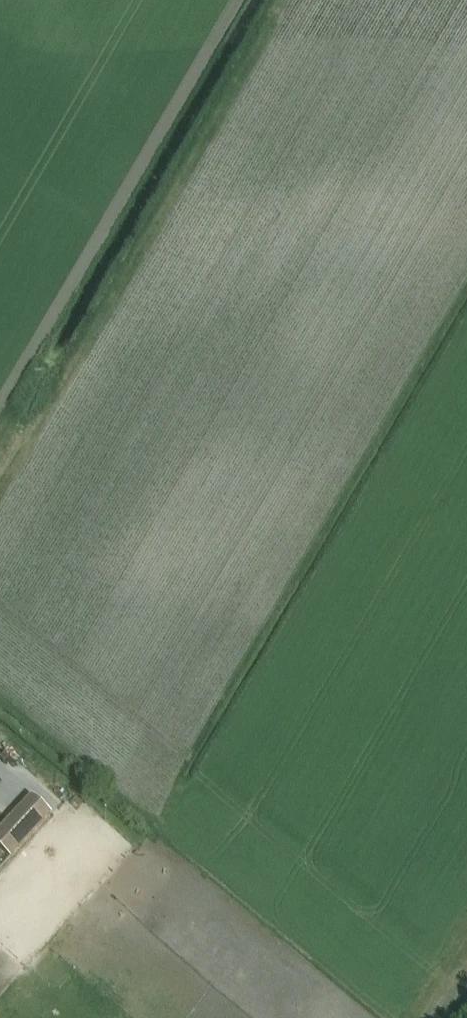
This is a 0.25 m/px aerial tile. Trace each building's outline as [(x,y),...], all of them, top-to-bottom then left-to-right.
[(31,796),(0,829),(0,849),(10,858),(51,815),(31,796)]
